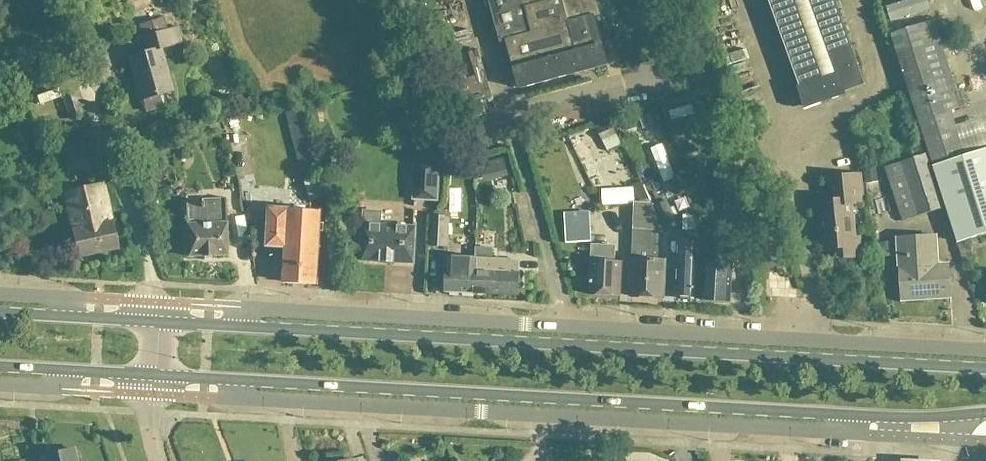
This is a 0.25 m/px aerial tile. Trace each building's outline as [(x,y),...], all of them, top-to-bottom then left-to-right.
[(499,43),(505,42),(518,90),(605,67),(592,19),(598,17),(593,0),(487,0),(499,43)] [(804,108),(863,87),(832,0),(766,0),(804,108)] [(889,36),(957,244),(985,235),(985,150),(963,158),(948,112),(963,108),(958,92),(954,93),(931,22),(889,36)] [(145,54),(126,59),(138,102),(141,101),(144,112),(160,107),(157,96),(170,93),(158,51),(168,48),(169,49),(182,45),(176,28),(166,31),(152,35),(152,36),(140,39),(145,54)] [(455,53),(475,45),(469,29),(449,37),(455,53)] [(735,56),(744,73),(761,64),(752,47),(735,56)] [(40,90),(59,73),(48,59),(28,77),(40,90)] [(967,59),(953,66),(958,76),(972,69),(967,59)] [(61,101),(68,124),(84,119),(76,96),(61,101)] [(431,110),(410,115),(415,135),(435,130),(431,110)] [(66,175),(87,170),(82,144),(61,149),(66,175)] [(925,156),(900,164),(883,170),(900,223),(917,218),(942,210),(925,156)] [(605,159),(606,193),(629,192),(628,158),(605,159)] [(481,185),(505,179),(501,162),(477,168),(481,185)] [(415,165),(415,201),(438,201),(438,165),(415,165)] [(828,203),(815,204),(820,252),(833,251),(834,261),(859,258),(857,239),(853,239),(849,207),(861,205),(858,176),(825,180),(828,203)] [(630,232),(632,232),(629,299),(661,300),(663,262),(655,262),(656,235),(662,235),(638,184),(631,187),(640,205),(632,205),(630,232)] [(651,209),(649,206),(638,184),(662,235),(663,235),(662,233),(676,226),(665,202),(651,209)] [(100,185),(61,194),(77,260),(116,251),(100,185)] [(199,206),(183,207),(186,259),(226,257),(223,200),(199,202),(199,206)] [(266,209),(264,247),(268,248),(267,256),(283,257),(282,284),(315,286),(319,212),(266,209)] [(354,222),(353,243),(361,244),(360,263),(412,266),(414,230),(379,228),(380,213),(360,212),(360,222),(354,222)] [(589,244),(588,229),(589,229),(588,213),(561,214),(563,231),(564,246),(589,244)] [(428,248),(446,249),(447,218),(429,218),(428,248)] [(933,238),(896,240),(899,301),(949,299),(947,274),(946,274),(946,270),(935,270),(933,238)] [(677,242),(674,298),(692,299),(695,243),(677,242)] [(703,243),(700,302),(727,303),(729,270),(727,270),(728,245),(703,243)] [(966,244),(955,247),(960,262),(972,258),(966,244)] [(590,247),(587,296),(618,298),(620,264),(612,264),(613,248),(590,247)] [(473,249),(473,261),(445,259),(443,294),(475,295),(476,279),(474,279),(475,268),(473,268),(474,249),(473,249)] [(490,250),(474,249),(473,268),(475,268),(474,279),(476,279),(475,295),(516,297),(517,262),(490,261),(490,250)] [(68,453),(45,458),(46,460),(75,460),(72,452),(68,453)]
